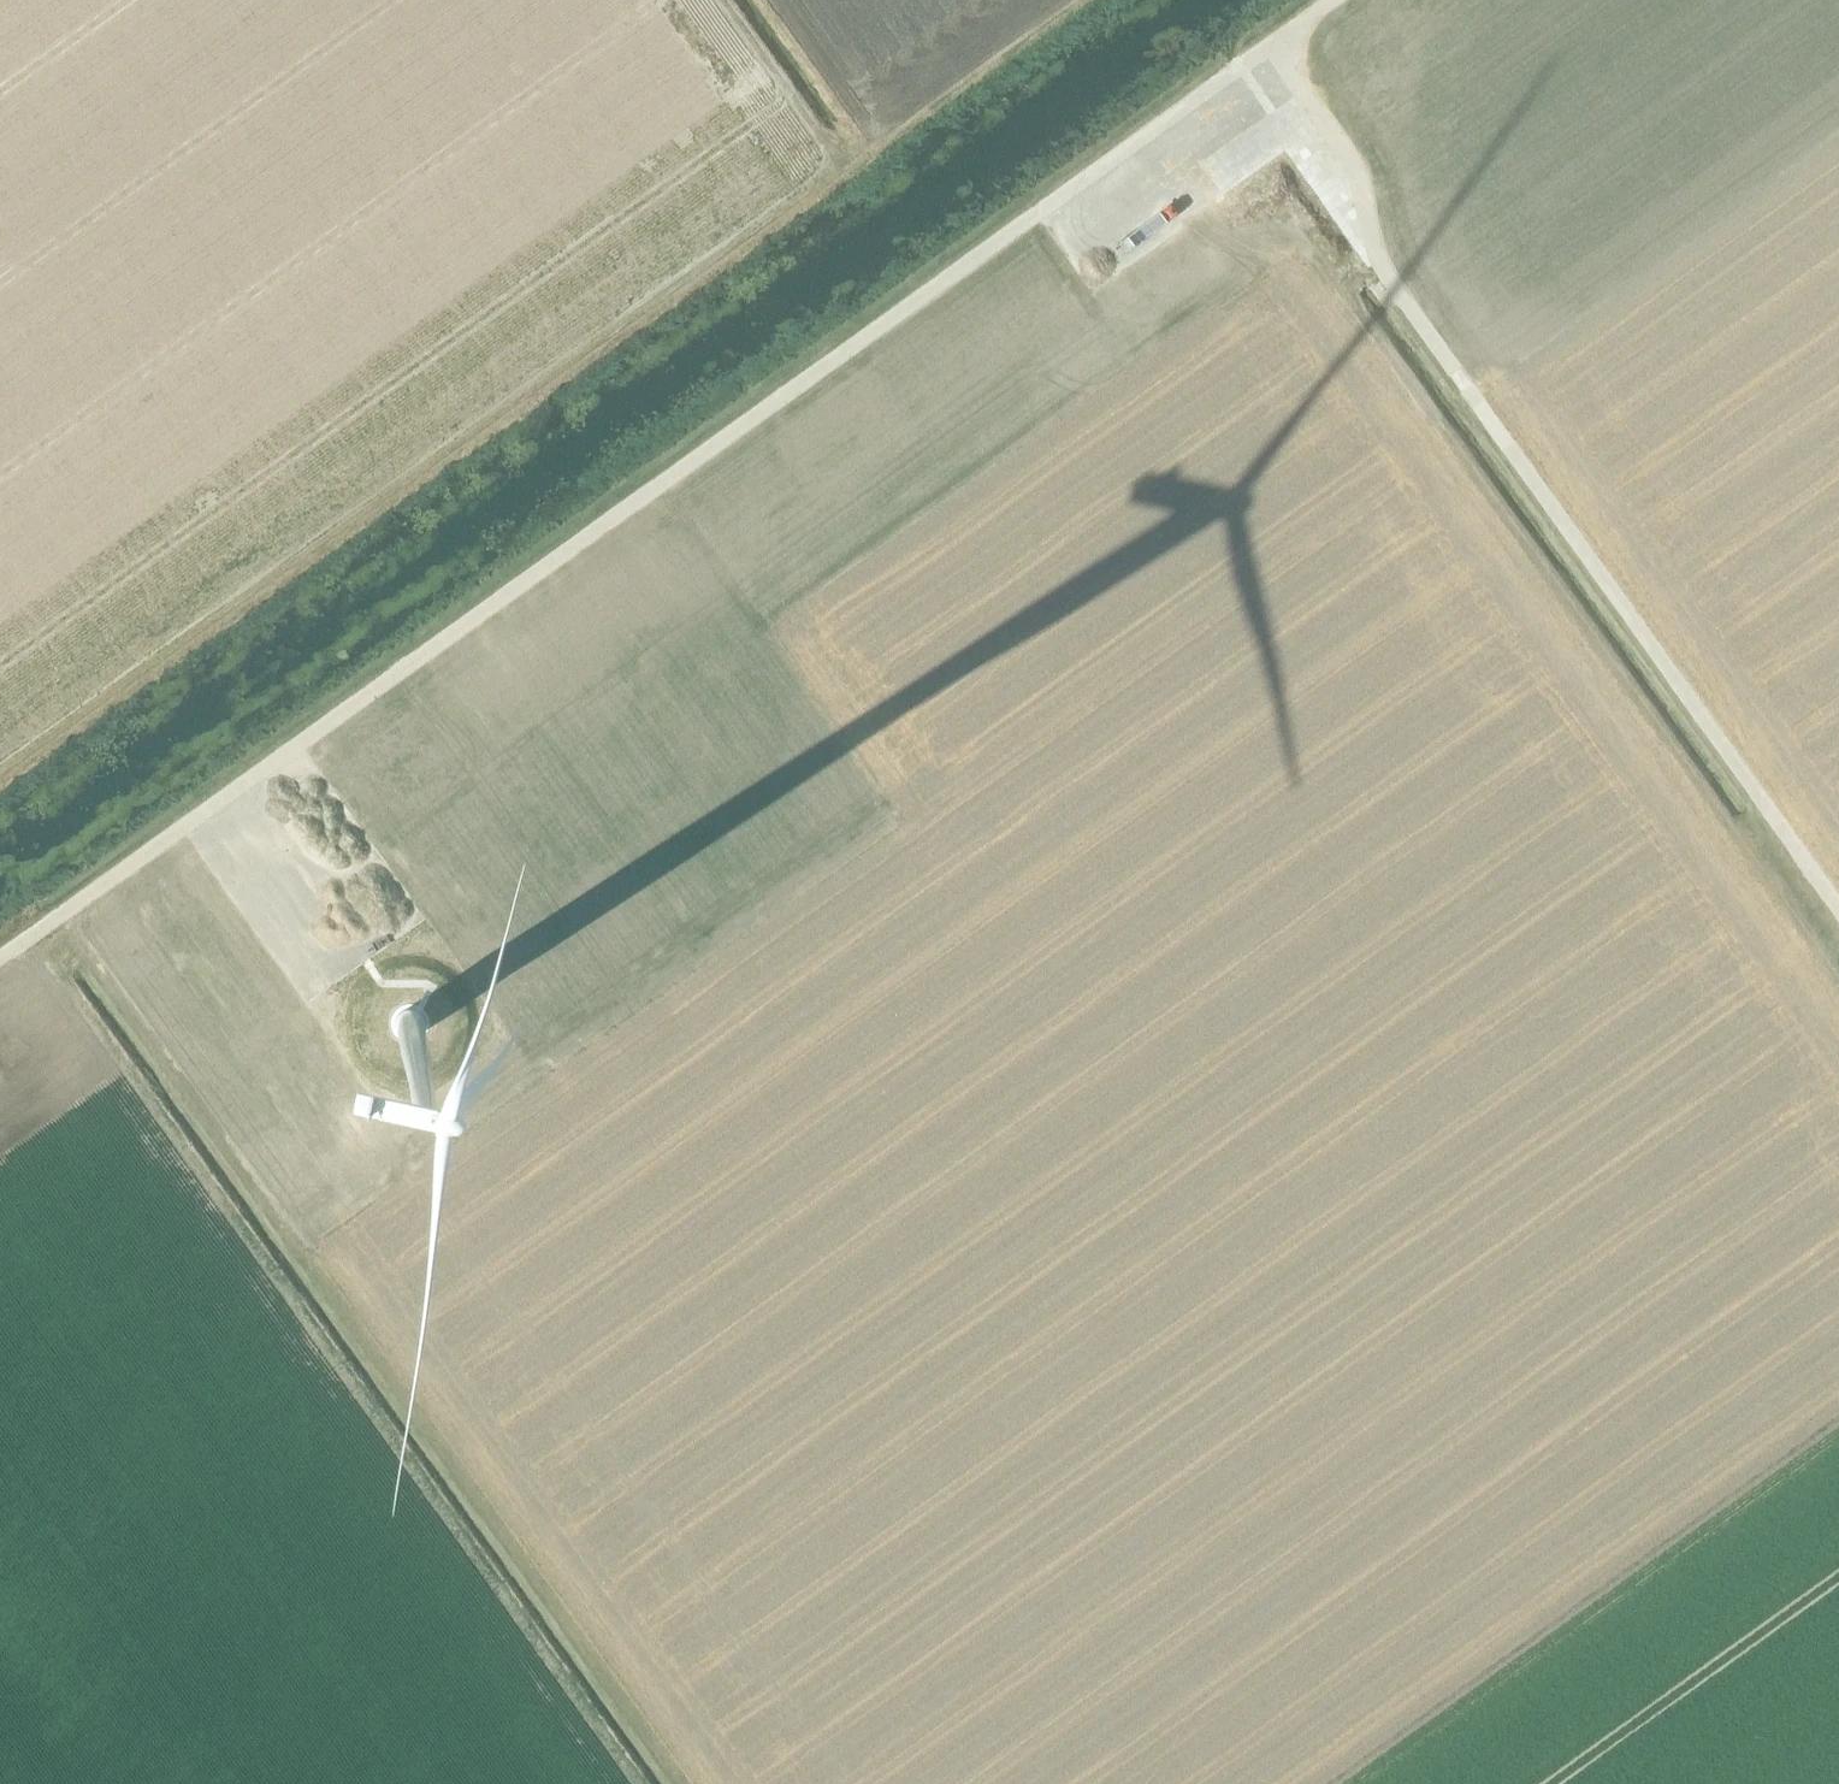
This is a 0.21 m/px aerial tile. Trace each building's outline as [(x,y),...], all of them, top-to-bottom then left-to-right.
[(387,1021),(387,1024),(387,1027),(387,1030),(388,1033),(390,1036),(391,1038),(393,1041),(395,1043),(398,1044),(400,1046),(403,1047),(406,1048),(409,1048),(412,1048),(415,1048),(418,1047),(421,1046),(424,1044),(426,1043),(428,1041),(430,1038),(432,1036),(433,1033),(434,1030),(435,1027),(435,1024),(435,1021),(434,1018),(433,1015),(432,1012),(430,1010),(428,1008),(426,1006),(424,1004),(421,1002),(418,1001),(415,1000),(412,1000),(409,1000),(406,1000),(403,1001),(400,1002),(398,1004),(395,1006),(393,1008),(391,1010),(390,1012),(388,1015),(387,1018),(387,1021)]
